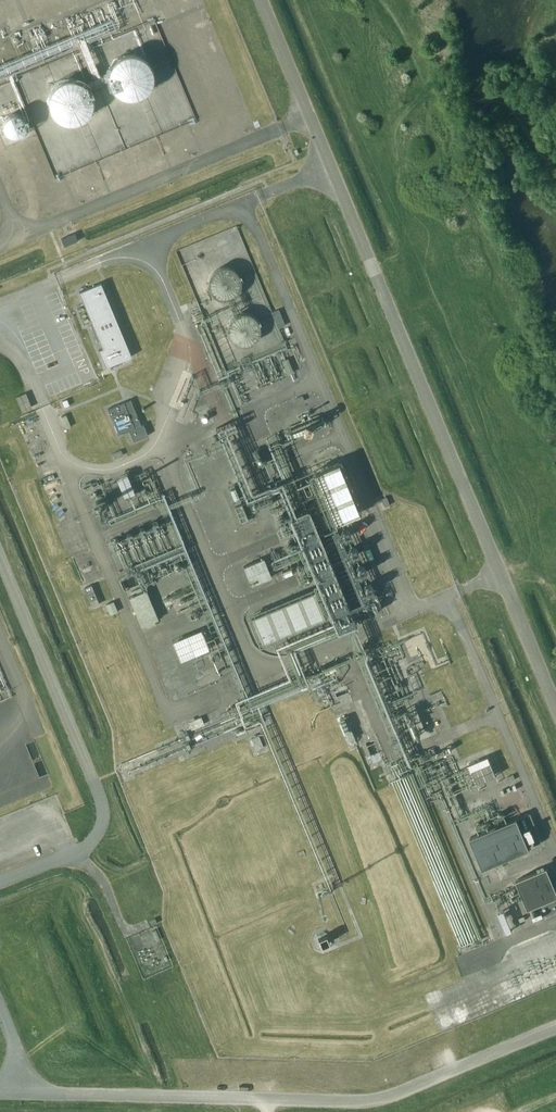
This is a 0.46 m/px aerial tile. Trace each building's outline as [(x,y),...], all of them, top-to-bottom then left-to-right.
[(152,82),(153,76),(152,69),(149,64),(145,59),(140,55),(134,54),(128,54),(122,55),(116,59),(112,64),(110,69),(109,76),(110,82),(112,87),(116,92),(122,96),(128,97),(134,97),(140,96),(145,92),(149,87),(152,82)] [(92,107),(92,101),(92,95),(89,89),(85,84),(80,81),(74,79),(67,79),(61,81),(56,84),(52,89),(49,95),(49,101),(49,107),(52,113),(56,117),(61,121),(67,122),(74,122),(80,121),(85,117),(89,113),(92,107)] [(24,128),(25,124),(24,120),(22,116),(18,114),(14,113),(10,114),(6,116),(4,120),(3,124),(4,128),(6,132),(10,134),(14,135),(18,134),(22,132),(24,128)] [(74,233),(61,238),(64,246),(78,240),(74,233)] [(216,266),(216,283),(247,283),(247,266),(216,266)] [(101,282),(79,291),(102,348),(98,349),(105,366),(131,356),(101,282)] [(228,320),(239,347),(269,334),(257,307),(228,320)] [(282,326),(288,323),(282,308),(275,311),(282,326)] [(26,392),(16,396),(22,410),(32,406),(26,392)] [(302,395),(294,398),(296,404),(304,400),(302,395)] [(130,399),(107,408),(118,434),(129,430),(134,441),(148,435),(143,423),(141,424),(130,399)] [(322,427),(324,419),(318,417),(316,425),(322,427)] [(121,449),(113,453),(115,458),(123,454),(121,449)] [(335,517),(359,507),(338,457),(314,467),(335,517)] [(241,521),(248,518),(242,503),(234,506),(241,521)] [(252,584),(272,575),(264,557),(244,566),(252,584)] [(91,584),(84,588),(91,606),(99,603),(91,584)] [(129,596),(141,625),(158,618),(147,589),(129,596)] [(315,590),(251,617),(262,643),(326,616),(315,590)] [(114,601),(105,604),(110,614),(118,611),(114,601)] [(209,628),(179,637),(185,657),(215,648),(209,628)] [(443,689),(433,693),(437,706),(448,702),(443,689)] [(189,721),(192,729),(204,724),(201,716),(189,721)] [(256,750),(264,747),(259,735),(251,738),(256,750)] [(432,759),(438,757),(434,748),(429,750),(432,759)] [(475,762),(483,781),(503,773),(495,754),(475,762)] [(483,868),(530,848),(529,847),(542,841),(530,812),(470,837),(483,868)] [(531,907),(555,897),(555,881),(550,866),(519,879),(531,907)]
